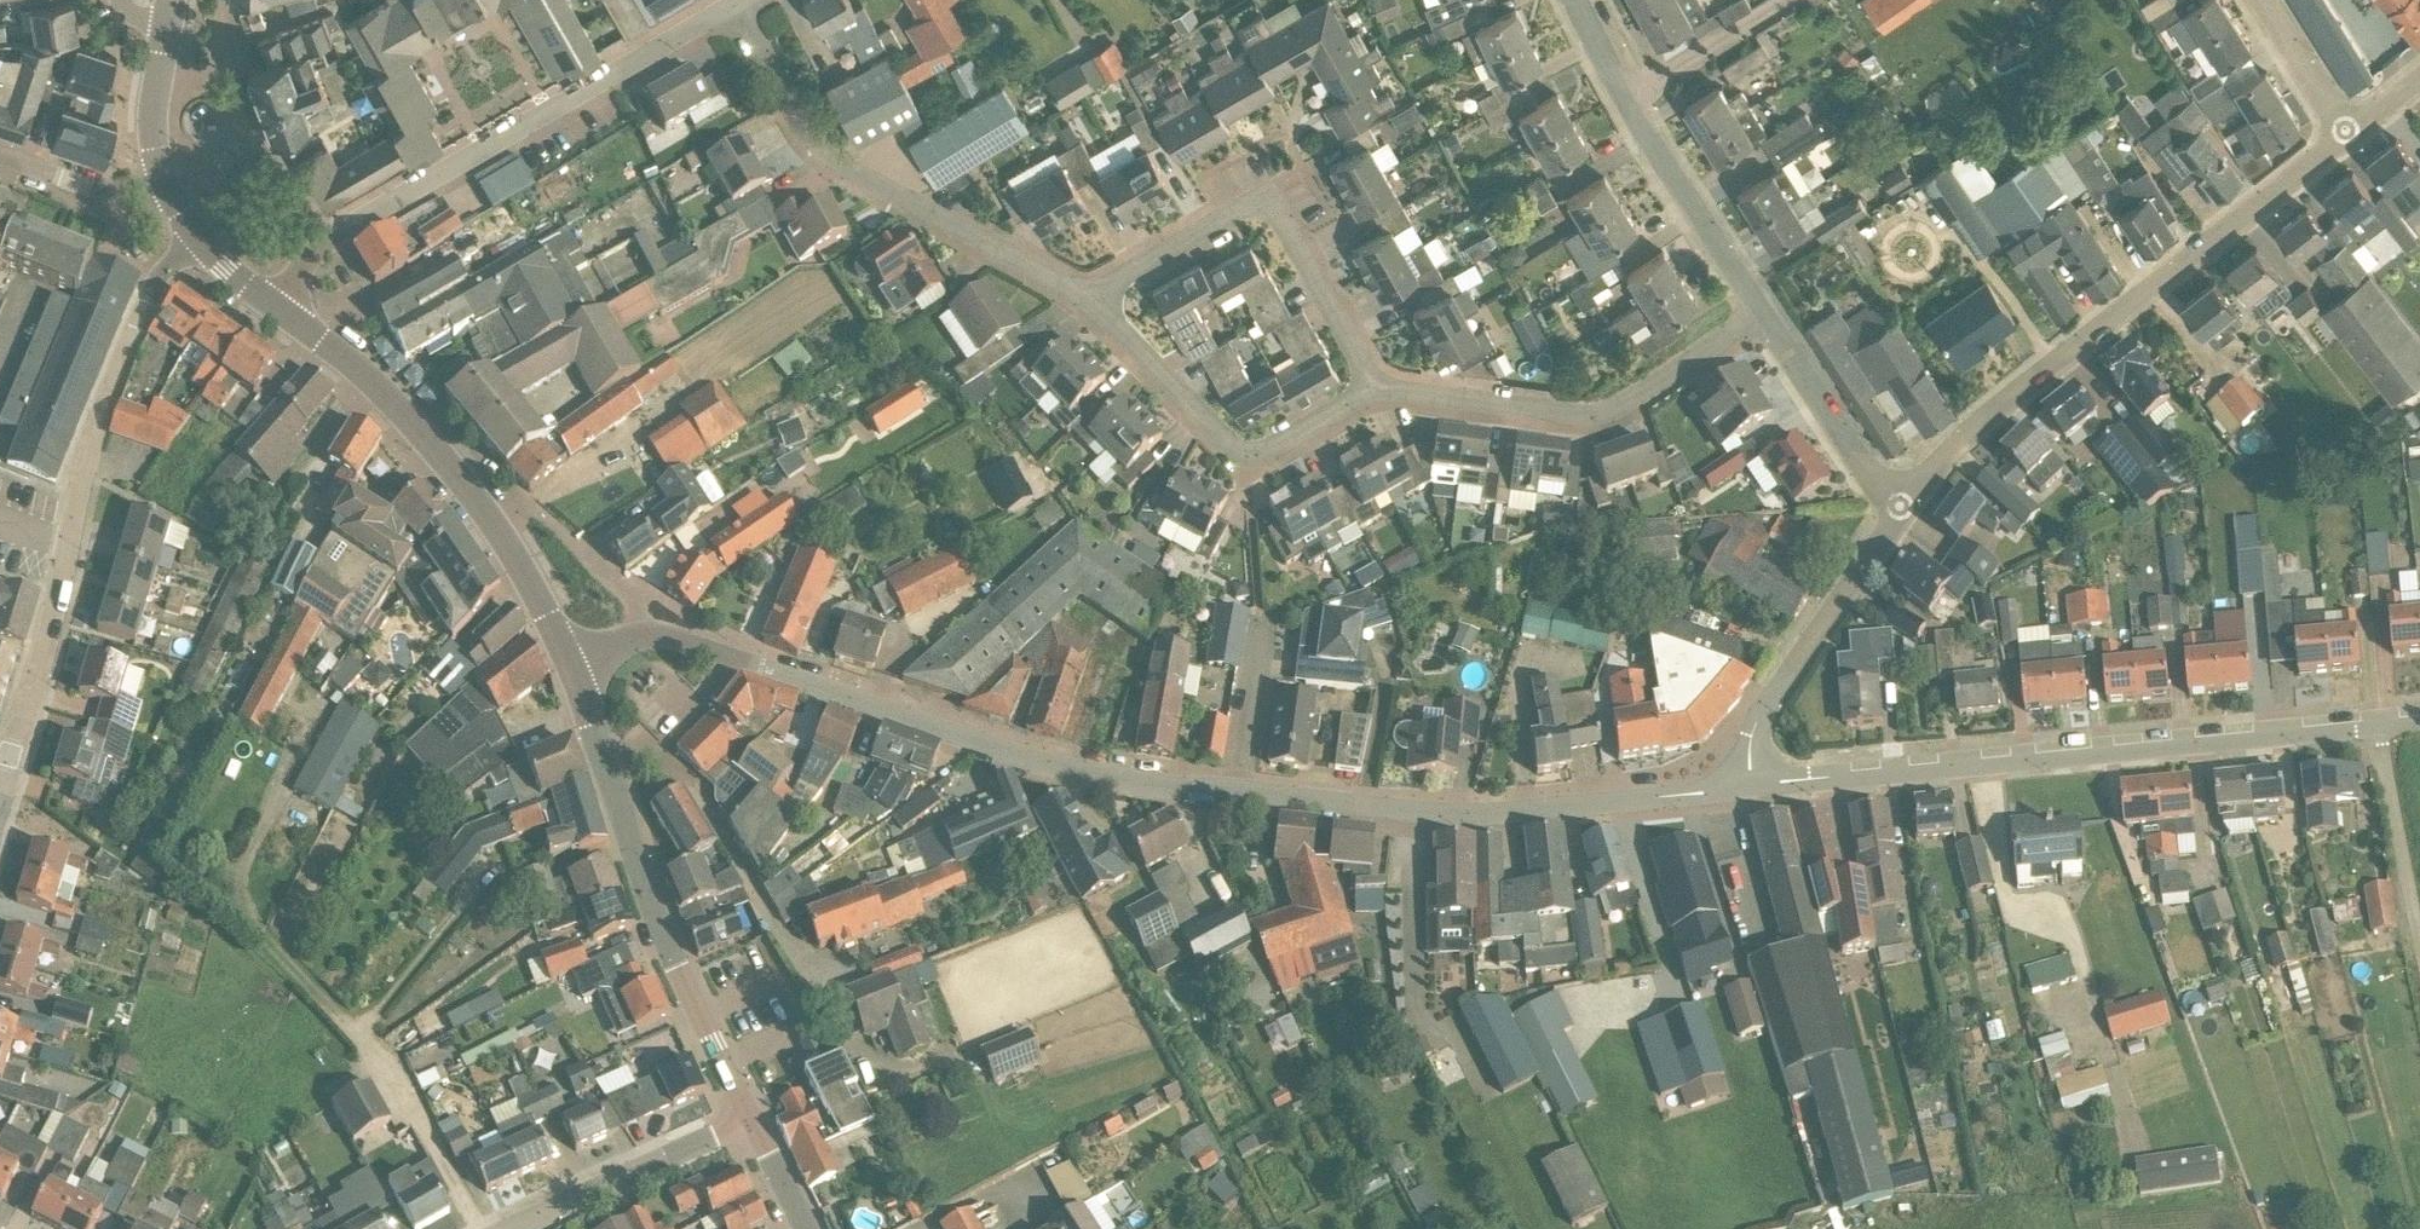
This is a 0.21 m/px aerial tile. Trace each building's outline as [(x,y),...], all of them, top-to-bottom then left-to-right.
[(74,0),(21,7),(24,27),(34,26),(36,42),(79,37),(74,0)] [(290,10),(323,0),(287,0),(290,10)] [(379,109),(423,84),(409,58),(422,51),(418,44),(487,4),(485,0),(390,0),(348,24),(377,77),(364,84),(379,109)] [(510,0),(524,25),(568,0),(510,0)] [(583,25),(569,0),(568,0),(524,25),(539,51),(583,25)] [(855,9),(850,0),(805,0),(832,47),(851,37),(862,57),(883,46),(863,4),(855,9)] [(919,48),(932,71),(955,58),(947,45),(967,32),(948,1),(949,0),(913,0),(923,16),(905,26),(919,48)] [(1368,1),(1377,19),(1401,10),(1397,0),(1371,0),(1368,1)] [(1444,0),(1425,8),(1433,26),(1442,23),(1487,3),(1494,0),(1444,0)] [(1643,12),(1641,13),(1642,16),(1671,0),(1636,0),(1643,12)] [(1642,16),(1645,22),(1647,21),(1661,44),(1695,25),(1694,24),(1694,23),(1709,15),(1701,0),(1671,0),(1642,16)] [(1721,8),(1729,21),(1753,8),(1749,0),(1735,0),(1721,8)] [(1886,31),(1930,0),(1864,0),(1886,31)] [(2175,3),(2174,0),(2152,0),(2143,5),(2151,18),(2153,17),(2175,3)] [(2235,19),(2222,0),(2205,0),(2202,2),(2183,14),(2175,3),(2153,17),(2160,29),(2170,23),(2176,31),(2181,28),(2193,46),(2206,38),(2235,19)] [(2352,92),(2375,74),(2329,0),(2294,0),(2352,92)] [(2392,13),(2393,11),(2417,40),(2419,37),(2419,0),(2381,0),(2392,13)] [(1328,1),(1286,24),(1274,31),(1295,68),(1305,62),(1308,50),(1313,51),(1328,1)] [(1328,1),(1313,51),(1319,53),(1316,65),(1324,79),(1361,58),(1359,55),(1328,1)] [(1442,23),(1449,38),(1473,24),(1475,28),(1463,35),(1476,62),(1490,56),(1489,54),(1529,35),(1517,9),(1495,19),(1487,3),(1442,23)] [(247,8),(248,10),(241,12),(247,28),(254,26),(254,27),(266,23),(259,4),(247,8)] [(1191,7),(1173,18),(1182,33),(1199,22),(1191,7)] [(1349,14),(1354,23),(1362,19),(1357,9),(1349,14)] [(1264,13),(1253,19),(1259,29),(1243,39),(1249,49),(1250,48),(1269,82),(1295,68),(1274,31),(1264,13)] [(274,136),(313,122),(313,121),(333,109),(316,64),(328,60),(323,44),(334,40),(324,14),(257,39),(266,63),(249,69),(274,136)] [(2206,38),(2216,54),(2223,66),(2253,47),(2235,19),(2206,38)] [(0,22),(0,40),(8,40),(5,21),(0,22)] [(893,24),(879,33),(890,53),(904,45),(893,24)] [(583,25),(539,51),(553,76),(569,67),(573,75),(602,58),(583,25)] [(1439,26),(1426,32),(1431,44),(1444,38),(1439,26)] [(1211,38),(1219,52),(1250,107),(1275,92),(1269,82),(1250,48),(1249,49),(1234,57),(1228,47),(1220,32),(1211,38)] [(1529,35),(1489,54),(1490,56),(1476,62),(1482,75),(1496,68),(1502,81),(1491,86),(1493,91),(1479,98),(1485,111),(1529,89),(1521,73),(1542,63),(1529,35)] [(58,68),(66,45),(8,40),(0,40),(0,126),(35,137),(42,119),(45,108),(54,86),(56,78),(59,68),(58,68)] [(1080,60),(1095,87),(1130,66),(1114,40),(1080,60)] [(1771,53),(1764,42),(1725,67),(1732,78),(1771,53)] [(1382,54),(1376,44),(1359,55),(1361,58),(1324,79),(1337,100),(1369,82),(1370,83),(1381,76),(1372,60),(1382,54)] [(58,68),(59,68),(56,78),(65,82),(65,83),(80,88),(78,95),(90,99),(94,90),(106,92),(118,58),(78,45),(76,49),(66,45),(58,68)] [(1840,55),(1852,66),(1861,57),(1848,46),(1840,55)] [(1215,68),(1198,77),(1204,88),(1205,87),(1225,121),(1250,107),(1219,52),(1209,58),(1215,68)] [(919,111),(907,86),(895,63),(890,55),(828,87),(857,143),(901,120),(910,141),(928,130),(918,112),(919,111)] [(950,69),(969,105),(989,93),(972,58),(950,69)] [(1080,60),(1046,80),(1061,107),(1095,87),(1080,60)] [(720,101),(712,87),(703,93),(688,66),(676,73),(680,80),(669,86),(688,119),(720,101)] [(1142,68),(1130,75),(1135,85),(1148,78),(1142,68)] [(2193,86),(2199,96),(2225,80),(2219,69),(2193,86)] [(2245,101),(2255,116),(2256,118),(2285,99),(2267,71),(2233,92),(2225,80),(2199,96),(2215,120),(2245,101)] [(1176,72),(1167,78),(1174,90),(1183,85),(1176,72)] [(1388,92),(1378,98),(1370,83),(1369,82),(1337,100),(1325,107),(1340,134),(1394,103),(1388,92)] [(1971,100),(1959,82),(1926,103),(1940,121),(1971,100)] [(423,84),(379,109),(393,133),(398,130),(399,131),(425,116),(438,109),(423,84)] [(1003,84),(989,93),(969,105),(928,130),(910,141),(935,183),(943,178),(962,166),(1028,126),(1003,84)] [(669,86),(659,92),(655,85),(643,92),(666,132),(688,119),(669,86)] [(1205,87),(1204,88),(1189,96),(1183,86),(1174,91),(1205,146),(1231,131),(1225,121),(1205,87)] [(1742,89),(1728,98),(1721,86),(1687,107),(1702,130),(1700,132),(1702,135),(1751,104),(1742,89)] [(1485,111),(1493,126),(1507,118),(1510,122),(1521,115),(1534,140),(1572,119),(1558,94),(1537,106),(1529,89),(1485,111)] [(35,137),(36,138),(37,137),(52,141),(51,143),(106,161),(118,124),(107,120),(115,97),(106,93),(106,92),(94,90),(90,99),(78,95),(74,107),(64,104),(57,123),(42,119),(35,137)] [(737,91),(726,97),(731,107),(743,101),(737,91)] [(1205,146),(1174,91),(1165,96),(1164,97),(1170,107),(1154,116),(1179,161),(1205,146)] [(2203,126),(2211,119),(2193,97),(2192,99),(2168,117),(2186,139),(2178,146),(2221,198),(2245,178),(2203,126)] [(1417,99),(1393,111),(1400,126),(1425,113),(1417,99)] [(2302,126),(2285,99),(2256,118),(2255,116),(2238,127),(2250,147),(2237,155),(2250,175),(2273,161),(2266,149),(2302,126)] [(2150,124),(2132,101),(2119,111),(2137,135),(2150,124)] [(1751,104),(1702,135),(1705,140),(1707,138),(1721,162),(1755,141),(1768,132),(1751,104)] [(1144,115),(1138,105),(1126,112),(1131,122),(1144,115)] [(1807,112),(1783,126),(1792,139),(1814,125),(1808,113),(1807,112)] [(1141,139),(1131,144),(1136,154),(1124,161),(1150,207),(1166,198),(1164,195),(1172,190),(1149,149),(1159,143),(1144,115),(1131,122),(1141,139)] [(425,116),(399,131),(414,157),(418,165),(444,149),(425,116)] [(1036,124),(1044,138),(1057,130),(1049,117),(1036,124)] [(1835,129),(1827,117),(1824,119),(1814,125),(1792,139),(1799,152),(1835,129)] [(1588,146),(1572,119),(1534,140),(1550,167),(1588,146)] [(648,124),(639,129),(647,143),(656,138),(648,124)] [(1371,149),(1380,144),(1369,126),(1344,140),(1352,154),(1331,166),(1344,190),(1382,168),(1371,149)] [(2110,182),(2089,150),(2097,145),(2087,129),(2078,134),(2063,144),(2074,160),(2094,193),(2110,182)] [(398,130),(393,133),(355,155),(370,181),(414,157),(399,131),(398,130)] [(1453,131),(1443,136),(1450,150),(1460,145),(1453,131)] [(2416,161),(2398,138),(2369,160),(2392,189),(2406,178),(2414,188),(2418,186),(2419,189),(2419,158),(2416,161)] [(748,155),(755,151),(748,139),(707,162),(720,184),(754,165),(748,155)] [(1081,139),(1069,146),(1085,174),(1097,167),(1081,139)] [(1436,140),(1425,146),(1429,153),(1436,155),(1442,151),(1436,140)] [(1073,182),(1085,174),(1069,146),(1057,153),(1062,163),(1039,176),(1065,222),(1081,213),(1079,210),(1087,205),(1073,182)] [(370,181),(355,155),(338,165),(328,147),(302,162),(327,206),(370,181)] [(2123,277),(2075,207),(2038,152),(1974,198),(2002,239),(2002,238),(2012,251),(2059,320),(2077,309),(2076,308),(2075,308),(2043,261),(2064,247),(2096,295),(2123,277)] [(695,155),(684,161),(692,174),(702,168),(695,155)] [(494,212),(536,187),(530,177),(519,160),(516,156),(475,180),(477,185),(494,212)] [(1150,207),(1124,161),(1100,175),(1124,217),(1133,212),(1135,216),(1150,207)] [(1948,161),(1922,179),(1950,221),(1955,218),(1978,254),(2002,239),(1974,198),(1948,161)] [(1903,164),(1882,177),(1893,194),(1913,181),(1903,164)] [(720,184),(732,204),(724,208),(731,221),(739,216),(767,200),(762,190),(773,183),(767,171),(759,175),(754,165),(720,184)] [(1803,192),(1802,191),(1786,165),(1775,173),(1741,193),(1756,216),(1754,218),(1756,221),(1803,192)] [(970,179),(963,167),(944,179),(951,190),(969,180),(970,179)] [(1382,168),(1344,190),(1358,214),(1370,207),(1377,219),(1403,205),(1382,168)] [(2136,204),(2120,215),(2146,253),(2177,233),(2168,220),(2178,214),(2147,169),(2124,185),(2136,204)] [(2376,231),(2387,222),(2407,249),(2419,240),(2384,194),(2376,200),(2354,172),(2326,194),(2344,216),(2333,225),(2353,249),(2376,231)] [(542,202),(572,186),(566,173),(535,189),(542,202)] [(1065,222),(1039,176),(1038,177),(1017,189),(1011,179),(998,187),(1014,214),(1025,208),(1040,232),(1048,227),(1050,231),(1065,222)] [(1541,176),(1525,185),(1533,199),(1549,189),(1541,176)] [(1605,176),(1568,199),(1584,225),(1621,202),(1605,176)] [(1775,248),(1809,227),(1800,213),(1818,201),(1810,187),(1802,191),(1803,192),(1756,221),(1759,226),(1761,225),(1775,248)] [(1549,189),(1533,199),(1541,212),(1557,202),(1549,189)] [(1814,222),(1824,238),(1869,210),(1859,194),(1814,222)] [(830,206),(812,216),(805,202),(777,218),(767,223),(771,231),(775,239),(784,234),(800,263),(847,236),(830,206)] [(1637,227),(1621,202),(1584,225),(1600,250),(1637,227)] [(1424,241),(1412,222),(1403,205),(1377,219),(1385,232),(1353,250),(1367,273),(1424,241)] [(724,208),(715,213),(722,227),(731,221),(724,208)] [(2353,249),(2333,225),(2326,230),(2308,208),(2280,230),(2299,254),(2312,244),(2349,290),(2341,295),(2324,308),(2323,309),(2340,331),(2394,400),(2419,380),(2419,335),(2353,249)] [(463,229),(452,213),(420,235),(430,251),(463,229)] [(735,249),(744,244),(741,238),(748,234),(739,216),(731,221),(722,227),(692,244),(699,258),(667,275),(605,312),(605,313),(609,310),(625,337),(664,313),(665,316),(726,282),(735,249)] [(3,300),(4,298),(12,279),(12,276),(6,273),(8,268),(17,272),(32,236),(17,230),(20,224),(7,219),(6,223),(0,221),(0,298),(3,300)] [(1855,221),(1839,231),(1861,266),(1878,255),(1855,221)] [(408,248),(395,226),(355,251),(376,285),(410,264),(403,251),(408,248)] [(576,273),(588,266),(568,232),(537,250),(536,249),(526,254),(493,274),(469,288),(390,334),(407,361),(453,335),(454,338),(465,330),(468,334),(502,314),(509,310),(545,290),(551,286),(576,273)] [(900,234),(864,259),(861,261),(858,263),(856,266),(856,269),(856,275),(858,278),(863,280),(868,281),(873,280),(876,278),(885,290),(897,282),(913,306),(941,286),(924,261),(920,264),(900,234)] [(1490,234),(1483,238),(1489,248),(1496,243),(1490,234)] [(92,260),(32,236),(17,272),(69,294),(77,297),(92,261),(92,260)] [(1483,237),(1465,247),(1473,260),(1490,250),(1483,237)] [(689,239),(658,256),(667,275),(699,258),(689,239)] [(1444,278),(1424,241),(1367,273),(1380,297),(1411,280),(1419,292),(1444,278)] [(1205,273),(1213,288),(1217,297),(1240,284),(1251,304),(1249,305),(1258,321),(1264,331),(1274,325),(1274,324),(1293,313),(1266,267),(1264,268),(1251,246),(1206,272),(1205,273)] [(1499,247),(1487,254),(1491,260),(1498,262),(1505,258),(1499,247)] [(2279,274),(2258,247),(2230,269),(2251,295),(2265,313),(2292,292),(2279,274)] [(1680,275),(1664,251),(1627,275),(1643,300),(1680,275)] [(390,334),(469,288),(468,286),(456,265),(453,260),(418,282),(374,308),(390,334)] [(55,485),(139,281),(92,261),(77,297),(69,294),(51,337),(61,341),(9,466),(55,485)] [(1218,345),(1211,332),(1212,332),(1205,319),(1203,320),(1192,300),(1213,288),(1205,273),(1206,272),(1201,264),(1154,291),(1166,313),(1164,314),(1190,361),(1201,355),(1201,354),(1218,345)] [(1454,295),(1463,290),(1460,284),(1472,276),(1467,267),(1454,274),(1453,272),(1444,278),(1419,292),(1426,305),(1414,312),(1427,336),(1465,314),(1454,295)] [(1593,294),(1609,284),(1600,271),(1571,289),(1583,310),(1598,301),(1593,294)] [(576,273),(551,286),(545,290),(509,310),(502,314),(468,334),(490,373),(530,350),(532,352),(565,335),(600,315),(576,273)] [(1697,301),(1680,275),(1643,300),(1603,328),(1613,343),(1653,315),(1660,325),(1637,341),(1639,344),(1645,354),(1687,327),(1678,313),(1697,301)] [(1988,281),(1970,294),(1932,320),(1939,331),(1963,366),(1982,353),(1978,347),(1987,341),(1993,347),(1997,345),(1992,338),(2016,321),(1988,281)] [(2215,281),(2184,305),(2206,333),(2225,318),(2233,328),(2245,319),(2215,281)] [(2308,287),(2290,301),(2306,322),(2324,345),(2340,331),(2323,309),(2324,308),(2308,287)] [(1009,314),(1005,316),(986,288),(952,311),(982,355),(1020,329),(1009,314)] [(211,317),(178,293),(152,330),(187,354),(191,347),(211,317)] [(1884,303),(1873,311),(1869,305),(1848,320),(1839,307),(1832,312),(1805,330),(1888,455),(1906,443),(1905,442),(1886,414),(1883,416),(1864,388),(1889,371),(1927,428),(1956,409),(1884,303)] [(1274,324),(1274,325),(1281,336),(1288,349),(1290,348),(1301,368),(1281,380),(1280,380),(1289,395),(1288,396),(1293,404),(1340,377),(1327,355),(1330,354),(1303,307),(1293,313),(1274,324)] [(605,312),(600,315),(565,335),(532,352),(530,350),(490,373),(447,399),(507,470),(508,469),(507,468),(559,432),(551,422),(538,433),(510,402),(576,365),(583,377),(598,399),(641,373),(640,372),(621,339),(605,313),(605,312)] [(1473,327),(1465,314),(1427,336),(1441,359),(1458,350),(1466,364),(1496,347),(1482,322),(1473,327)] [(192,416),(203,401),(245,341),(211,317),(191,347),(210,361),(193,383),(202,390),(187,412),(192,416)] [(1505,330),(1508,336),(1505,338),(1511,349),(1541,334),(1535,322),(1531,324),(1528,318),(1505,330)] [(1254,336),(1264,331),(1258,321),(1249,326),(1254,336)] [(1280,380),(1281,380),(1276,371),(1254,384),(1242,364),(1244,363),(1229,338),(1218,345),(1201,354),(1201,355),(1227,401),(1230,399),(1242,422),(1288,396),(1289,395),(1280,380)] [(240,385),(253,394),(277,363),(245,341),(203,401),(192,416),(210,429),(221,415),(220,413),(231,397),(240,385)] [(1051,395),(1090,358),(1077,345),(1074,348),(1068,341),(1047,360),(1037,351),(1010,377),(1039,407),(1051,395)] [(812,363),(798,342),(773,360),(788,380),(812,363)] [(2175,459),(2180,455),(2150,418),(2172,402),(2150,375),(2154,372),(2133,345),(2103,368),(2122,392),(2123,392),(2139,414),(2123,427),(2175,494),(2191,485),(2175,459)] [(1504,352),(1490,360),(1498,376),(1513,368),(1504,352)] [(978,357),(954,373),(965,389),(983,377),(989,373),(978,357)] [(1072,432),(1095,410),(1085,400),(1105,380),(1099,373),(1102,370),(1090,358),(1051,395),(1062,406),(1050,417),(1068,435),(1071,432),(1072,432)] [(678,375),(666,359),(601,404),(560,432),(559,432),(507,468),(508,469),(530,493),(558,469),(557,467),(569,458),(570,459),(642,409),(638,403),(678,375)] [(1770,416),(1750,387),(1754,384),(1744,368),(1692,403),(1721,448),(1770,416)] [(252,435),(205,490),(202,493),(221,510),(238,490),(255,469),(257,472),(275,485),(301,454),(291,443),(334,393),(308,371),(270,415),(252,435)] [(997,393),(983,377),(965,389),(957,395),(974,414),(997,393)] [(2241,381),(2220,398),(2207,408),(2231,438),(2265,411),(2241,381)] [(744,428),(717,386),(679,411),(686,420),(649,446),(670,477),(707,452),(744,428)] [(880,439),(926,411),(911,387),(866,416),(880,439)] [(2095,421),(2097,419),(2075,389),(2045,413),(2068,443),(2083,431),(2091,441),(2102,431),(2095,421)] [(189,418),(155,400),(149,415),(141,413),(131,440),(167,452),(189,418)] [(1147,417),(1134,404),(1131,407),(1124,400),(1104,420),(1095,410),(1072,432),(1089,450),(1097,442),(1108,454),(1147,417)] [(2390,400),(2371,415),(2380,427),(2400,412),(2390,400)] [(238,424),(252,435),(270,415),(254,403),(238,424)] [(121,405),(111,433),(131,440),(141,413),(121,405)] [(1147,417),(1108,454),(1118,464),(1110,472),(1128,490),(1151,469),(1142,459),(1162,439),(1156,433),(1159,430),(1147,417)] [(799,421),(777,430),(785,452),(808,444),(799,421)] [(358,481),(380,445),(382,441),(353,423),(327,464),(350,478),(345,487),(338,483),(331,494),(333,495),(322,513),(329,517),(326,520),(333,524),(349,495),(357,481),(358,481)] [(1032,432),(1023,423),(1015,431),(1024,440),(1032,432)] [(2147,509),(2175,494),(2123,427),(2096,449),(2147,509)] [(2067,470),(2028,430),(2024,433),(2024,432),(2013,442),(2014,443),(2003,453),(2013,464),(1998,479),(2013,494),(2029,480),(2042,494),(2067,470)] [(1459,475),(1464,436),(1438,433),(1436,448),(1420,446),(1409,452),(1413,458),(1423,477),(1428,486),(1457,490),(1459,475)] [(1496,506),(1497,492),(1501,462),(1489,460),(1491,440),(1464,436),(1459,475),(1460,475),(1458,490),(1482,492),(1481,504),(1496,506)] [(1795,437),(1761,459),(1781,490),(1784,488),(1795,505),(1830,482),(1815,460),(1811,462),(1795,437)] [(1413,458),(1412,459),(1401,465),(1387,441),(1379,445),(1377,442),(1361,450),(1388,497),(1401,489),(1407,499),(1428,486),(1423,477),(1413,458)] [(1664,456),(1651,460),(1645,441),(1619,450),(1632,487),(1657,478),(1661,489),(1674,485),(1664,456)] [(1544,447),(1517,443),(1514,463),(1501,462),(1497,492),(1496,506),(1509,508),(1511,495),(1537,498),(1538,485),(1544,447)] [(1581,472),(1568,470),(1570,450),(1544,447),(1538,485),(1564,489),(1563,501),(1578,503),(1581,472)] [(1388,497),(1361,450),(1346,459),(1348,463),(1340,468),(1350,486),(1339,492),(1358,526),(1358,527),(1360,531),(1382,518),(1374,504),(1388,497)] [(1619,450),(1594,459),(1600,478),(1588,482),(1598,511),(1611,507),(1607,495),(1632,487),(1619,450)] [(1023,484),(1019,485),(1026,506),(1048,498),(1031,451),(1013,457),(1023,484)] [(1745,470),(1734,454),(1699,476),(1711,493),(1745,470)] [(2410,456),(2412,473),(2419,473),(2419,454),(2410,456)] [(648,537),(659,529),(667,540),(687,525),(711,508),(684,469),(659,486),(671,504),(655,516),(656,517),(642,527),(639,524),(608,546),(626,572),(657,549),(648,537)] [(1180,531),(1206,484),(1191,476),(1188,479),(1180,475),(1167,499),(1154,492),(1138,520),(1161,532),(1166,523),(1180,531)] [(404,568),(409,576),(422,566),(412,552),(419,546),(450,519),(422,488),(392,514),(394,515),(391,520),(351,495),(359,482),(358,481),(357,481),(349,495),(333,524),(337,527),(323,549),(310,580),(302,600),(282,636),(283,636),(238,725),(263,738),(323,624),(331,629),(354,644),(364,629),(375,613),(404,568)] [(1336,539),(1358,527),(1358,526),(1339,492),(1327,499),(1317,481),(1308,485),(1306,482),(1291,490),(1317,537),(1316,537),(1326,556),(1327,557),(1341,549),(1336,539)] [(798,523),(822,506),(807,484),(710,548),(713,552),(695,564),(687,559),(664,592),(693,612),(716,578),(707,572),(721,563),(726,571),(798,523)] [(1228,501),(1220,497),(1222,493),(1206,484),(1180,531),(1202,543),(1197,553),(1211,560),(1229,527),(1226,532),(1214,526),(1228,501)] [(867,508),(854,488),(826,505),(839,526),(867,508)] [(1283,532),(1272,539),(1268,532),(1268,533),(1271,539),(1287,567),(1304,557),(1309,566),(1326,556),(1316,537),(1317,537),(1291,490),(1275,499),(1277,503),(1269,508),(1283,532)] [(1955,567),(1976,582),(1987,590),(2000,571),(1963,543),(1978,522),(1995,535),(2004,523),(1988,511),(1987,510),(1988,509),(1964,491),(1937,528),(1961,545),(1950,563),(1955,567)] [(2013,496),(2003,507),(2022,524),(2033,513),(2013,496)] [(248,525),(198,497),(186,520),(237,547),(248,525)] [(2202,500),(2182,498),(2180,514),(2200,518),(2202,500)] [(1065,520),(1056,507),(1037,520),(1045,533),(1065,520)] [(1557,512),(1559,529),(1576,527),(1576,522),(1575,510),(1560,512),(1557,512)] [(134,513),(127,536),(127,537),(165,548),(184,553),(198,557),(201,549),(186,544),(190,534),(172,524),(134,513)] [(1811,524),(1809,529),(1781,514),(1768,540),(1795,555),(1799,548),(1821,558),(1822,557),(1832,562),(1846,540),(1811,524)] [(1753,562),(1762,547),(1771,533),(1755,523),(1744,518),(1711,521),(1686,560),(1708,572),(1697,587),(1714,597),(1723,582),(1793,624),(1810,597),(1753,562)] [(422,566),(409,576),(421,596),(452,644),(470,625),(499,590),(450,519),(419,546),(412,552),(422,566)] [(1672,521),(1631,525),(1635,568),(1676,563),(1672,521)] [(1117,531),(1102,525),(1096,537),(1110,544),(1117,531)] [(1507,535),(1493,534),(1492,546),(1506,548),(1507,535)] [(120,561),(158,572),(165,548),(127,537),(127,536),(125,536),(125,537),(126,538),(120,561)] [(2390,569),(2388,549),(2387,537),(2367,539),(2368,551),(2370,571),(2370,573),(2371,577),(2391,575),(2390,569)] [(2164,541),(2166,558),(2185,556),(2186,556),(2184,539),(2180,540),(2166,541),(2164,541)] [(976,586),(957,548),(954,541),(934,551),(937,558),(914,569),(911,561),(882,576),(887,585),(872,593),(884,617),(900,609),(906,622),(976,586)] [(292,544),(270,590),(299,604),(318,557),(292,544)] [(2264,557),(2275,556),(2275,547),(2263,548),(2263,550),(2264,557)] [(2244,595),(2266,594),(2264,557),(2263,550),(2238,552),(2243,595),(2244,595)] [(2079,555),(2065,551),(2061,570),(2075,573),(2079,555)] [(1161,559),(1149,552),(1142,564),(1144,565),(1154,571),(1159,562),(1161,559)] [(180,564),(195,569),(198,557),(184,553),(180,564)] [(835,568),(801,554),(764,644),(798,658),(835,568)] [(2328,635),(2326,615),(2307,616),(2306,602),(2282,604),(2278,556),(2275,556),(2264,557),(2266,594),(2270,641),(2297,638),(2300,676),(2332,673),(2328,635)] [(273,571),(246,557),(208,636),(180,691),(204,703),(273,571)] [(1976,582),(1955,567),(1950,563),(1949,562),(1939,575),(1915,557),(1896,583),(1911,594),(1908,598),(1931,616),(1948,593),(1960,603),(1976,582)] [(1393,582),(1406,574),(1401,565),(1397,558),(1383,566),(1393,582)] [(111,584),(151,596),(158,572),(120,561),(113,584),(111,583),(111,584)] [(2370,573),(2351,573),(2353,600),(2373,598),(2371,577),(2370,573)] [(2168,577),(2169,590),(2186,588),(2184,575),(2170,577),(2168,577)] [(105,608),(143,620),(151,596),(111,584),(112,585),(105,608)] [(17,656),(14,655),(17,646),(24,648),(40,595),(7,585),(7,588),(0,586),(0,711),(17,656)] [(1247,585),(1233,587),(1235,600),(1249,598),(1247,585)] [(1332,604),(1346,596),(1340,586),(1326,593),(1332,604)] [(187,596),(172,591),(169,601),(184,606),(187,596)] [(1383,605),(1375,608),(1369,594),(1304,616),(1299,653),(1309,654),(1306,686),(1363,693),(1365,671),(1359,671),(1364,639),(1392,630),(1383,605)] [(2087,596),(2091,626),(2109,625),(2107,595),(2087,596)] [(2073,627),(2091,626),(2087,596),(2067,598),(2070,628),(2073,627)] [(2405,616),(2403,597),(2390,598),(2392,617),(2391,617),(2394,655),(2419,653),(2419,615),(2405,616)] [(1993,599),(1973,604),(1979,629),(1998,625),(1993,599)] [(184,606),(169,601),(166,611),(181,616),(184,606)] [(2174,630),(2172,604),(2172,601),(2148,603),(2151,633),(2174,630)] [(2018,643),(2017,633),(2020,633),(2017,602),(2001,604),(2005,645),(2018,643)] [(2174,630),(2189,629),(2188,603),(2172,604),(2174,630)] [(885,634),(862,627),(868,610),(849,604),(833,611),(831,618),(847,623),(835,659),(873,671),(885,634)] [(1612,631),(1584,625),(1585,621),(1558,616),(1559,612),(1529,605),(1522,637),(1607,655),(1612,631)] [(1927,624),(1895,606),(1885,624),(1917,642),(1927,624)] [(143,620),(105,608),(98,632),(136,643),(143,620)] [(527,631),(509,611),(460,655),(452,644),(423,673),(451,700),(467,684),(527,631)] [(388,621),(375,613),(364,629),(377,637),(388,621)] [(2358,631),(2357,631),(2355,613),(2343,614),(2345,633),(2328,635),(2332,673),(2362,670),(2358,631)] [(1480,634),(1461,626),(1451,649),(1470,657),(1480,634)] [(1244,632),(1215,627),(1209,665),(1238,670),(1244,632)] [(2075,650),(2073,627),(2070,628),(2050,630),(2050,631),(2051,644),(2052,651),(2058,708),(2089,705),(2085,668),(2084,668),(2082,649),(2075,650)] [(1484,640),(1502,646),(1505,636),(1487,630),(1484,640)] [(1052,631),(1026,730),(1066,740),(1092,642),(1052,631)] [(1975,668),(1974,656),(1972,645),(1956,646),(1955,633),(1936,635),(1937,650),(1920,652),(1923,683),(1941,682),(1941,685),(1957,684),(1961,718),(2000,714),(1995,666),(1975,668)] [(2217,635),(2218,655),(2217,655),(2221,693),(2253,690),(2249,652),(2247,652),(2245,633),(2233,634),(2217,635)] [(2218,655),(2217,635),(2186,639),(2188,658),(2187,658),(2190,696),(2221,693),(2217,655),(2218,655)] [(180,646),(173,644),(158,639),(154,650),(170,654),(170,653),(178,656),(180,646)] [(573,746),(527,764),(524,760),(519,760),(497,717),(499,715),(550,676),(525,641),(461,695),(462,696),(406,750),(453,806),(490,778),(498,789),(509,783),(520,809),(587,781),(573,746)] [(1754,678),(1738,673),(1738,672),(1648,641),(1647,643),(1652,675),(1609,682),(1615,720),(1612,721),(1619,761),(1662,754),(1662,753),(1699,747),(1743,698),(1739,695),(1754,678)] [(2163,641),(2150,642),(2134,644),(2136,663),(2140,701),(2171,698),(2167,660),(2165,660),(2163,641)] [(2052,651),(2051,644),(2022,647),(2025,674),(2023,674),(2027,711),(2058,708),(2052,651)] [(2136,663),(2120,664),(2118,645),(2104,646),(2106,666),(2105,666),(2108,703),(2140,701),(2136,663)] [(1191,653),(1157,647),(1149,692),(1183,698),(1191,653)] [(1917,650),(1908,651),(1909,660),(1917,659),(1917,650)] [(97,726),(133,736),(142,705),(136,703),(144,675),(91,659),(80,695),(104,703),(97,726)] [(331,681),(345,694),(365,673),(350,660),(331,681)] [(1882,724),(1878,684),(1859,687),(1857,667),(1841,669),(1843,694),(1845,694),(1848,727),(1882,724)] [(755,748),(758,746),(788,716),(793,717),(799,700),(742,680),(716,713),(746,736),(739,744),(713,718),(678,753),(704,777),(705,778),(716,788),(732,771),(736,774),(755,748)] [(1593,695),(1560,701),(1557,681),(1533,685),(1539,721),(1545,720),(1547,734),(1531,737),(1537,775),(1571,770),(1568,750),(1601,745),(1593,695)] [(1183,698),(1149,692),(1137,754),(1171,760),(1183,698)] [(1321,720),(1314,719),(1316,702),(1279,697),(1270,766),(1298,770),(1298,765),(1308,766),(1312,736),(1318,737),(1321,720)] [(332,815),(381,728),(347,699),(294,793),(332,815)] [(1480,709),(1448,706),(1445,735),(1423,733),(1424,728),(1407,726),(1404,726),(1401,728),(1399,729),(1397,731),(1395,733),(1395,735),(1393,737),(1393,740),(1393,743),(1396,747),(1397,750),(1398,751),(1405,754),(1407,755),(1411,755),(1409,771),(1454,776),(1457,742),(1476,744),(1480,709)] [(758,746),(755,748),(736,774),(798,823),(830,780),(825,778),(834,756),(845,761),(861,724),(831,711),(801,782),(792,797),(780,787),(792,773),(758,746)] [(1229,723),(1205,719),(1198,759),(1222,763),(1229,723)] [(1371,722),(1342,719),(1335,771),(1360,774),(1371,722)] [(133,736),(97,726),(90,747),(67,740),(56,777),(78,783),(73,801),(101,809),(109,781),(103,779),(108,761),(124,765),(133,736)] [(895,787),(912,741),(884,730),(872,763),(881,766),(876,779),(866,796),(843,787),(833,814),(864,825),(869,819),(870,819),(877,807),(895,787)] [(917,779),(928,784),(940,751),(912,741),(895,787),(877,807),(870,819),(876,822),(890,813),(891,814),(900,800),(906,804),(910,798),(917,779)] [(2360,786),(2366,785),(2364,767),(2304,773),(2307,810),(2308,810),(2312,833),(2340,831),(2337,806),(2361,804),(2360,786)] [(798,823),(736,774),(732,771),(716,788),(715,788),(716,804),(759,877),(798,823)] [(2251,778),(2257,827),(2280,825),(2279,815),(2287,814),(2283,775),(2251,778)] [(911,881),(926,875),(927,877),(958,865),(1036,833),(1013,778),(992,787),(1000,807),(916,840),(897,847),(888,852),(895,871),(896,870),(896,871),(905,867),(911,881)] [(2251,778),(2217,781),(2221,821),(2224,821),(2225,829),(2254,826),(2255,827),(2257,827),(2251,778)] [(942,793),(952,786),(948,780),(938,786),(942,793)] [(483,853),(481,851),(518,836),(519,838),(544,829),(539,815),(554,809),(562,836),(545,841),(550,857),(578,849),(580,854),(607,846),(587,781),(520,809),(507,814),(507,813),(464,830),(423,882),(424,883),(413,898),(425,908),(437,891),(446,899),(483,853)] [(2159,787),(2163,826),(2168,876),(2179,874),(2178,863),(2179,862),(2177,841),(2197,839),(2192,784),(2159,787)] [(2168,876),(2163,826),(2159,787),(2124,790),(2128,829),(2141,828),(2143,844),(2148,843),(2150,864),(2151,864),(2152,879),(2160,878),(2163,899),(2192,896),(2184,875),(2179,876),(2179,874),(2168,876)] [(701,817),(685,790),(652,810),(668,837),(701,817)] [(931,791),(892,819),(902,833),(941,805),(931,791)] [(355,796),(347,792),(343,799),(352,803),(355,796)] [(1111,838),(1092,848),(1064,798),(1034,815),(1083,902),(1132,875),(1111,838)] [(1951,799),(1913,803),(1916,840),(1955,835),(1951,799)] [(363,813),(341,801),(335,810),(358,823),(363,813)] [(1885,805),(1851,811),(1862,878),(1861,879),(1874,952),(1878,951),(1881,968),(1906,964),(1903,947),(1900,948),(1894,911),(1901,910),(1885,805)] [(1189,847),(1172,813),(1128,836),(1145,870),(1189,847)] [(1807,879),(1802,881),(1786,814),(1752,822),(1786,951),(1823,939),(1817,920),(1818,919),(1807,879)] [(1807,879),(1818,919),(1833,917),(1840,957),(1874,952),(1861,879),(1842,881),(1825,814),(1795,822),(1810,879),(1807,879)] [(668,837),(685,864),(718,845),(701,817),(668,837)] [(2077,825),(2051,827),(2050,821),(2047,821),(2046,828),(2035,829),(2034,822),(2011,825),(2018,890),(2033,888),(2033,885),(2052,883),(2050,867),(2081,864),(2077,825)] [(1331,868),(1329,864),(1311,866),(1315,828),(1279,824),(1275,865),(1279,867),(1293,914),(1264,924),(1250,929),(1259,949),(1267,966),(1278,989),(1361,963),(1331,868)] [(1375,834),(1333,830),(1329,863),(1329,864),(1331,868),(1344,870),(1343,875),(1354,877),(1353,887),(1355,888),(1357,913),(1383,913),(1383,885),(1369,885),(1375,834)] [(1561,832),(1527,836),(1533,887),(1518,889),(1518,890),(1517,890),(1521,922),(1517,922),(1518,937),(1523,937),(1524,944),(1522,944),(1525,964),(1526,973),(1577,968),(1571,918),(1561,832)] [(1631,888),(1613,833),(1583,843),(1593,876),(1587,878),(1594,900),(1607,896),(1613,915),(1637,908),(1631,888)] [(1691,838),(1652,851),(1664,888),(1675,884),(1680,900),(1664,906),(1671,925),(1676,941),(1673,943),(1687,984),(1712,976),(1710,972),(1733,965),(1720,927),(1719,927),(1713,911),(1715,911),(1691,838)] [(1502,889),(1500,839),(1474,840),(1476,892),(1477,947),(1498,946),(1499,966),(1525,964),(1522,944),(1524,944),(1523,937),(1518,937),(1517,922),(1521,922),(1517,890),(1502,889)] [(176,852),(185,858),(194,846),(184,840),(176,852)] [(1471,841),(1437,842),(1438,891),(1428,891),(1430,956),(1474,955),(1471,841)] [(1980,841),(1955,849),(1967,896),(1992,889),(1980,841)] [(26,875),(62,886),(67,868),(86,874),(89,863),(35,847),(26,875)] [(783,849),(774,862),(783,869),(793,857),(783,849)] [(121,867),(101,853),(92,865),(98,870),(94,878),(109,884),(121,867)] [(132,869),(155,886),(164,874),(141,857),(132,869)] [(744,889),(734,872),(716,882),(717,885),(713,887),(702,861),(665,877),(681,915),(744,889)] [(618,895),(607,864),(569,878),(557,883),(562,901),(527,914),(532,928),(618,895)] [(901,885),(891,888),(873,895),(871,894),(845,903),(827,910),(807,917),(819,950),(834,944),(837,951),(890,932),(889,931),(924,916),(919,905),(967,886),(958,865),(927,877),(926,875),(911,881),(901,885)] [(1185,893),(1173,867),(1150,879),(1159,896),(1163,905),(1185,893)] [(548,868),(516,877),(523,902),(556,893),(548,868)] [(764,889),(774,906),(803,883),(790,868),(764,889)] [(901,885),(896,871),(896,870),(895,871),(886,874),(886,873),(867,880),(868,883),(842,893),(845,903),(871,894),(873,895),(891,888),(901,885)] [(62,886),(26,875),(17,904),(72,920),(75,910),(56,904),(62,886)] [(807,917),(827,910),(810,878),(803,883),(793,891),(774,906),(786,927),(807,917)] [(2390,884),(2368,888),(2375,933),(2398,929),(2390,884)] [(744,889),(681,915),(699,958),(744,939),(732,910),(750,903),(744,890),(745,890),(744,889)] [(1039,894),(1026,900),(1034,918),(1048,911),(1039,894)] [(618,895),(532,928),(537,942),(551,936),(551,938),(586,923),(593,942),(630,928),(618,895)] [(1126,913),(1158,974),(1190,958),(1179,936),(1163,905),(1159,896),(1126,913)] [(2213,897),(2194,904),(2205,934),(2224,928),(2213,897)] [(1597,903),(1571,907),(1581,968),(1606,963),(1597,903)] [(1199,974),(1252,947),(1233,908),(1179,936),(1190,958),(1199,974)] [(120,909),(117,922),(136,927),(139,913),(120,909)] [(158,916),(145,912),(139,931),(154,935),(158,916)] [(2326,912),(2312,915),(2322,958),(2337,955),(2326,912)] [(81,937),(105,944),(110,946),(113,932),(108,930),(109,926),(86,920),(81,937)] [(0,960),(36,971),(42,953),(60,958),(63,948),(9,931),(0,960)] [(76,952),(100,960),(105,944),(81,937),(76,952)] [(2277,973),(2288,969),(2298,966),(2289,938),(2268,944),(2277,973)] [(1792,1102),(1813,1096),(1806,1070),(1854,1057),(1823,939),(1786,951),(1748,963),(1792,1102)] [(580,946),(541,961),(551,985),(588,966),(580,946)] [(898,978),(903,976),(914,972),(913,970),(923,966),(917,951),(870,970),(876,985),(890,979),(891,981),(898,978)] [(2077,980),(2070,957),(2026,970),(2033,993),(2044,990),(2077,980)] [(43,1004),(46,1005),(50,994),(31,989),(36,971),(0,960),(0,961),(0,991),(43,1004)] [(2242,966),(2248,983),(2262,979),(2256,961),(2242,966)] [(604,964),(571,979),(579,995),(582,993),(583,994),(611,981),(604,964)] [(1382,982),(1379,964),(1365,965),(1367,978),(1369,978),(1370,983),(1382,982)] [(623,973),(624,979),(597,990),(604,1007),(610,1020),(628,1012),(635,1031),(669,1016),(655,983),(650,985),(641,965),(623,973)] [(1630,965),(1615,967),(1616,978),(1631,975),(1630,965)] [(2314,1015),(2298,966),(2288,969),(2303,1018),(2314,1015)] [(917,1010),(928,1006),(914,972),(903,976),(898,978),(891,981),(890,979),(876,985),(852,995),(869,1036),(885,1029),(899,1063),(932,1050),(917,1010)] [(2222,982),(2206,988),(2212,1005),(2228,1000),(2222,982)] [(1751,983),(1725,991),(1740,1038),(1766,1030),(1751,983)] [(2170,1022),(2161,994),(2105,1012),(2114,1040),(2170,1022)] [(1514,1016),(1530,1051),(1574,1030),(1557,995),(1514,1016)] [(1502,1000),(1477,1003),(1458,1013),(1501,1097),(1541,1076),(1502,1000)] [(77,1012),(53,1005),(49,1020),(73,1026),(77,1012)] [(455,1031),(476,1020),(469,1007),(448,1018),(455,1031)] [(1721,1077),(1726,1075),(1703,1009),(1700,1007),(1636,1030),(1686,1172),(1747,1152),(1721,1077)] [(1959,1008),(1949,1010),(1951,1022),(1949,1022),(1952,1035),(1964,1033),(1959,1008)] [(67,1028),(67,1026),(53,1021),(49,1020),(48,1021),(44,1035),(43,1038),(62,1044),(67,1028)] [(11,1056),(15,1044),(33,1049),(36,1041),(38,1033),(0,1022),(0,1053),(11,1056)] [(535,1026),(518,1034),(517,1034),(521,1042),(538,1033),(535,1026)] [(518,1043),(521,1042),(517,1034),(515,1031),(460,1059),(465,1069),(518,1043)] [(1042,1067),(1029,1033),(980,1052),(994,1086),(1042,1067)] [(1963,1038),(1966,1049),(1983,1044),(1980,1033),(1963,1038)] [(2040,1042),(2046,1061),(2072,1053),(2066,1034),(2040,1042)] [(1425,1037),(1410,1044),(1419,1061),(1434,1055),(1425,1037)] [(530,1038),(515,1045),(520,1055),(535,1049),(530,1038)] [(813,1038),(802,1044),(810,1059),(821,1053),(813,1038)] [(514,1061),(520,1059),(514,1046),(502,1053),(514,1061)] [(73,1059),(43,1049),(40,1063),(68,1072),(73,1059)] [(2,1084),(21,1090),(26,1073),(7,1068),(11,1056),(0,1053),(0,1084),(2,1084)] [(810,1191),(811,1191),(832,1180),(844,1175),(843,1174),(855,1168),(847,1152),(879,1135),(873,1122),(875,1121),(856,1083),(842,1054),(841,1055),(824,1064),(806,1074),(808,1078),(820,1100),(807,1106),(800,1093),(781,1103),(783,1106),(775,1115),(779,1122),(777,1123),(810,1191)] [(1854,1057),(1806,1070),(1813,1096),(1844,1211),(1892,1199),(1854,1057)] [(690,1062),(675,1069),(670,1059),(659,1064),(663,1074),(606,1100),(625,1129),(673,1107),(674,1108),(705,1094),(690,1062)] [(584,1065),(566,1075),(576,1096),(597,1087),(584,1065)] [(2103,1070),(2056,1083),(2064,1110),(2110,1097),(2103,1070)] [(506,1151),(519,1178),(553,1163),(535,1126),(548,1120),(538,1097),(537,1097),(533,1089),(528,1076),(509,1086),(516,1101),(489,1114),(497,1132),(506,1151)] [(118,1083),(110,1097),(121,1103),(129,1089),(118,1083)] [(1918,1118),(1961,1113),(1957,1084),(1915,1089),(1918,1118)] [(370,1085),(332,1107),(354,1145),(392,1123),(370,1085)] [(1176,1085),(1163,1091),(1169,1105),(1182,1098),(1176,1085)] [(428,1097),(436,1103),(444,1092),(437,1086),(428,1097)] [(22,1106),(55,1116),(61,1098),(27,1088),(22,1106)] [(597,1108),(580,1116),(574,1102),(563,1107),(555,1089),(549,1092),(538,1097),(548,1120),(565,1112),(570,1121),(563,1124),(576,1152),(610,1137),(597,1108)] [(1286,1092),(1271,1099),(1277,1111),(1292,1103),(1286,1092)] [(83,1105),(61,1098),(55,1116),(65,1119),(83,1105)] [(1132,1107),(1138,1118),(1155,1110),(1150,1099),(1132,1107)] [(1129,1134),(1121,1118),(1103,1127),(1111,1143),(1129,1134)] [(506,1151),(487,1160),(478,1142),(471,1145),(458,1119),(440,1129),(455,1163),(469,1156),(487,1194),(519,1178),(506,1151)] [(90,1134),(63,1120),(62,1124),(48,1150),(49,1151),(74,1164),(90,1134)] [(173,1122),(173,1136),(189,1136),(188,1122),(173,1122)] [(48,1150),(39,1144),(7,1128),(1,1138),(0,1140),(0,1201),(2,1202),(19,1171),(33,1179),(49,1151),(48,1150)] [(1235,1146),(1242,1160),(1261,1150),(1271,1145),(1266,1134),(1255,1139),(1254,1137),(1235,1146)] [(1404,1146),(1384,1158),(1396,1179),(1416,1168),(1404,1146)] [(1577,1148),(1541,1167),(1571,1227),(1608,1208),(1577,1148)] [(1209,1149),(1194,1157),(1205,1174),(1219,1166),(1209,1149)] [(146,1166),(120,1151),(105,1182),(130,1195),(146,1166)] [(2217,1152),(2135,1163),(2141,1197),(2222,1185),(2217,1152)] [(64,1193),(74,1174),(60,1166),(33,1218),(54,1228),(60,1228),(76,1198),(64,1193)] [(1896,1191),(1909,1188),(1904,1170),(1891,1173),(1896,1191)] [(339,1188),(350,1206),(335,1216),(334,1216),(341,1228),(383,1228),(372,1209),(385,1200),(369,1171),(339,1188)] [(753,1199),(740,1172),(706,1189),(702,1180),(671,1196),(681,1214),(705,1202),(713,1218),(717,1216),(753,1199)] [(418,1193),(408,1175),(389,1187),(400,1204),(414,1228),(423,1228),(450,1213),(433,1184),(418,1193)] [(100,1189),(91,1206),(76,1198),(60,1228),(94,1228),(112,1195),(100,1189)] [(175,1227),(149,1214),(154,1205),(132,1193),(118,1220),(136,1228),(174,1228),(175,1227)] [(287,1203),(281,1193),(268,1200),(273,1211),(287,1203)] [(208,1204),(190,1195),(178,1219),(196,1227),(208,1204)] [(717,1216),(723,1228),(760,1228),(766,1226),(753,1199),(717,1216)] [(906,1207),(914,1223),(923,1219),(915,1202),(906,1207)] [(287,1203),(273,1211),(278,1220),(278,1219),(284,1228),(302,1228),(287,1203)] [(990,1214),(986,1205),(942,1228),(943,1228),(999,1228),(990,1214)] [(1081,1208),(1049,1228),(1094,1228),(1081,1208)] [(625,1220),(630,1228),(652,1228),(644,1211),(625,1220)] [(334,1216),(311,1228),(341,1228),(334,1216)] [(264,1227),(265,1228),(284,1228),(278,1219),(278,1220),(264,1227)] [(607,1228),(630,1228),(625,1220),(607,1228)]
